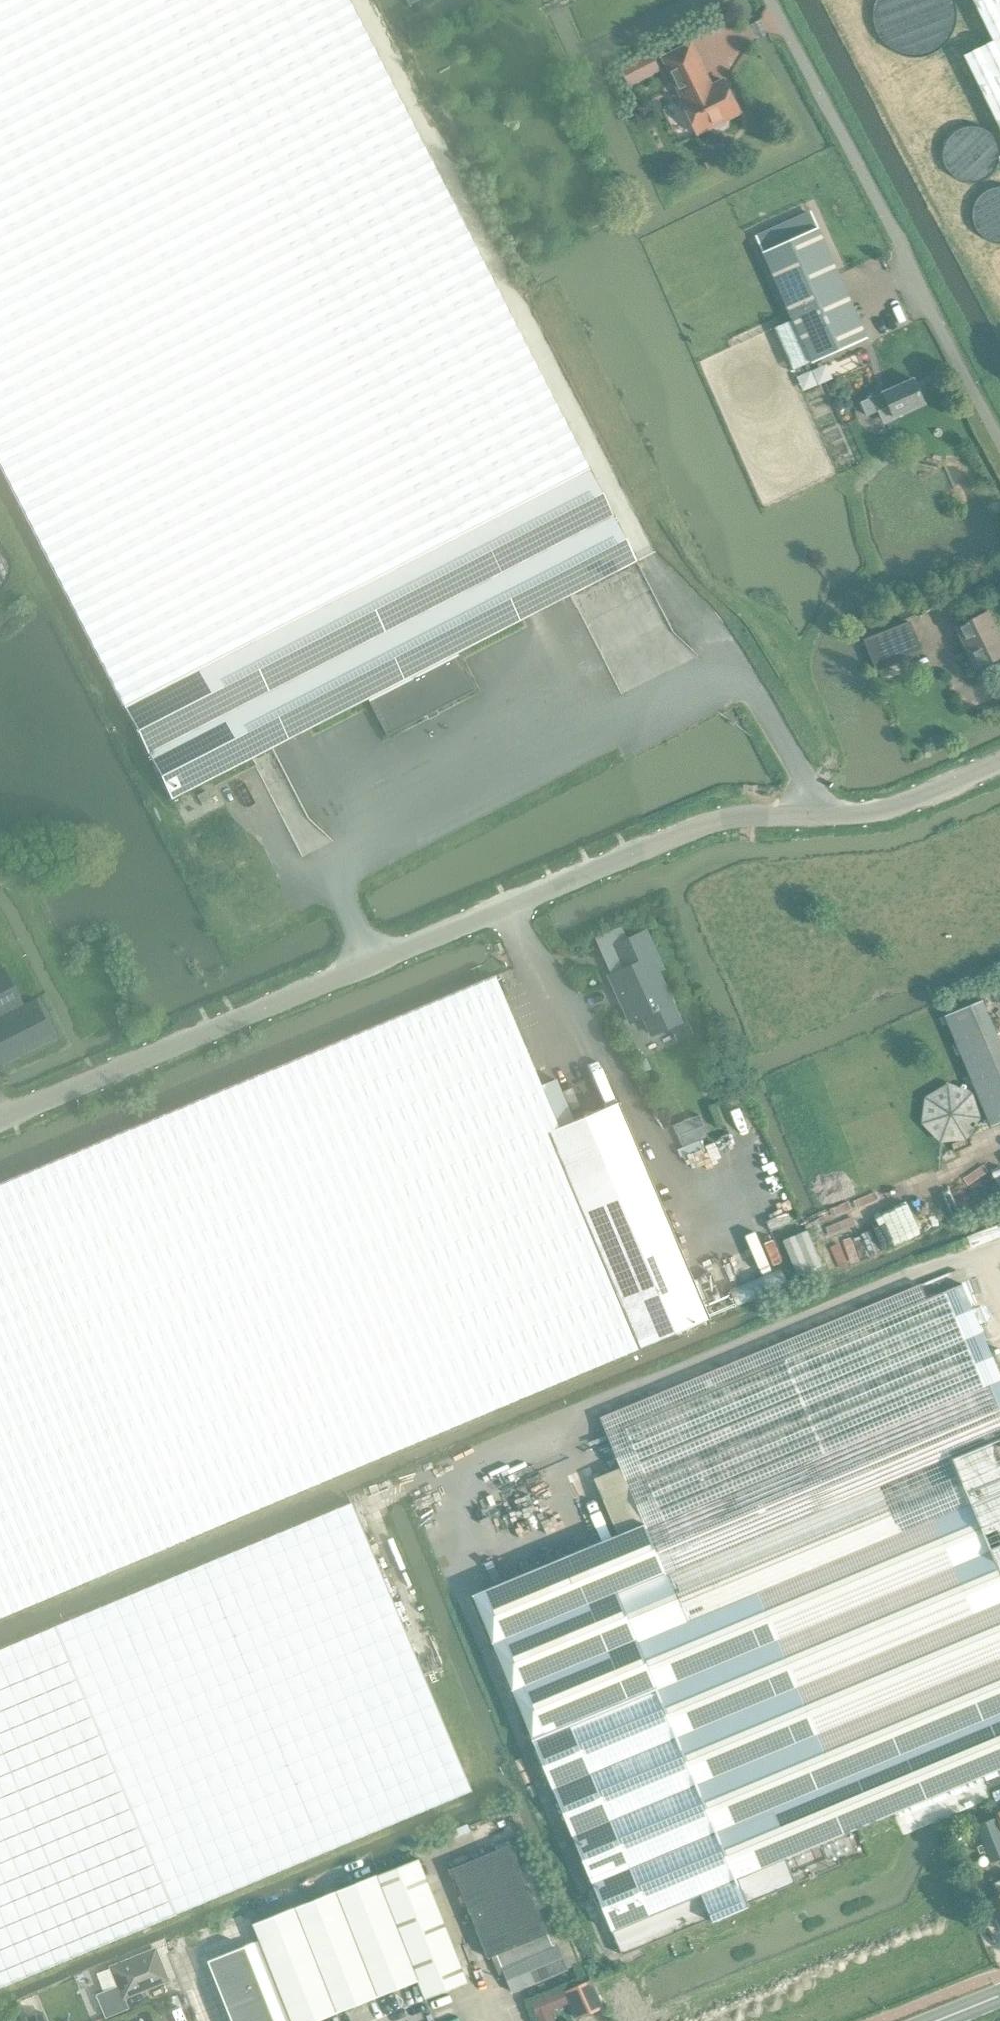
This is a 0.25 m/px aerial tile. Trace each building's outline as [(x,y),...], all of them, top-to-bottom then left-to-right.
[(171,801),(367,700),(386,736),(475,690),(457,654),(635,562),(347,0),(0,0),(0,468),(171,801)] [(993,41),(999,38),(999,0),(972,0),(993,41)] [(993,41),(964,55),(999,127),(999,38),(993,41)] [(723,80),(711,86),(690,44),(662,58),(683,100),(682,101),(698,134),(712,127),(716,130),(726,125),(726,120),(740,113),(723,80)] [(655,60),(628,74),(633,84),(660,70),(655,60)] [(812,215),(757,240),(762,253),(792,319),(787,322),(773,328),(792,370),(793,371),(812,363),(825,357),(867,338),(812,215)] [(870,398),(861,402),(867,415),(876,412),(878,411),(884,424),(895,419),(894,418),(925,404),(914,379),(882,393),(870,398)] [(957,628),(977,669),(999,658),(999,637),(988,612),(957,628)] [(876,669),(906,658),(921,652),(909,622),(864,640),(876,669)] [(671,994),(670,993),(668,993),(666,993),(656,972),(662,970),(645,933),(623,943),(634,966),(610,977),(630,1022),(643,1016),(652,1035),(679,1022),(670,1003),(672,1001),(673,999),(673,997),(673,995),(671,994)] [(23,1006),(4,968),(0,970),(0,1067),(56,1039),(36,1000),(23,1006)] [(495,978),(21,1177),(176,1544),(708,1319),(702,1304),(707,1301),(709,1304),(721,1299),(709,1272),(697,1277),(698,1279),(692,1281),(618,1104),(573,1122),(555,1079),(540,1086),(495,978)] [(999,1122),(999,1043),(982,1000),(945,1015),(991,1126),(999,1122)] [(679,1022),(670,1027),(677,1042),(692,1035),(685,1020),(679,1022)] [(966,1139),(981,1117),(972,1091),(947,1083),(924,1097),(921,1123),(940,1142),(966,1139)] [(699,1114),(673,1125),(683,1147),(708,1136),(699,1114)] [(21,1177),(0,1186),(0,1617),(176,1544),(21,1177)] [(797,1274),(822,1264),(807,1230),(783,1240),(797,1274)] [(473,1594),(532,1737),(539,1756),(553,1789),(573,1837),(592,1883),(612,1930),(622,1955),(711,1918),(712,1921),(749,1905),(738,1878),(999,1769),(999,1374),(962,1284),(924,1300),(918,1285),(601,1417),(613,1447),(604,1451),(610,1465),(619,1461),(621,1467),(595,1478),(617,1532),(644,1521),(644,1522),(615,1534),(614,1535),(600,1541),(599,1541),(473,1594)] [(350,1501),(53,1626),(174,1915),(471,1791),(350,1501)] [(66,1960),(174,1915),(53,1626),(0,1649),(0,1987),(66,1960)] [(992,1862),(999,1859),(999,1827),(996,1816),(976,1824),(992,1862)] [(558,1943),(553,1945),(512,1843),(452,1868),(488,1957),(497,1954),(502,1967),(511,1990),(568,1967),(558,1943)] [(292,2020),(315,2020),(418,1980),(425,1998),(467,1982),(418,1858),(253,1924),(292,2020)] [(999,1929),(999,1880),(992,1883),(996,1893),(987,1897),(999,1929)] [(246,1945),(208,1960),(231,2016),(268,2001),(246,1945)] [(155,1950),(111,1968),(118,1986),(96,1995),(105,2019),(127,2010),(122,1999),(167,1981),(155,1950)] [(591,1979),(565,1991),(577,2018),(603,2007),(591,1979)] [(530,2002),(538,2020),(555,2020),(550,2011),(553,2009),(548,1995),(530,2002)] [(268,2001),(231,2016),(233,2020),(276,2020),(268,2001)] [(25,2019),(26,2020),(44,2020),(41,2013),(25,2019)]
